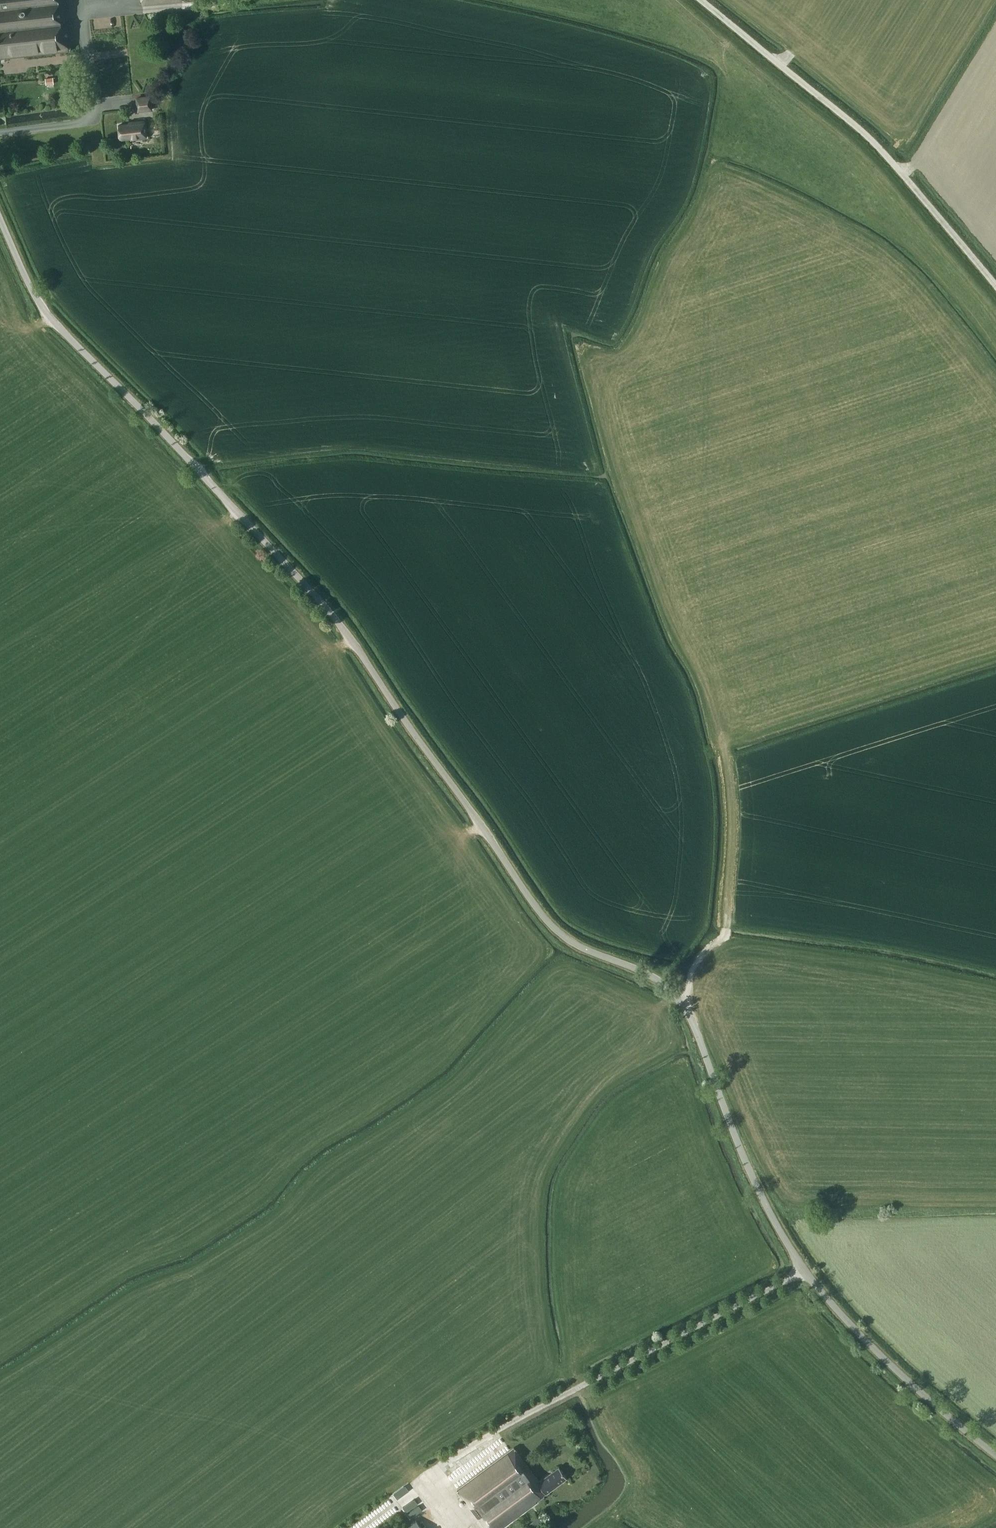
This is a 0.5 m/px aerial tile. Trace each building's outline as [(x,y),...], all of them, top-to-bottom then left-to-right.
[(71,50),(65,0),(0,0),(0,58),(71,50)] [(152,110),(151,95),(135,96),(137,112),(152,110)] [(144,121),(144,119),(128,121),(128,122),(118,123),(120,140),(130,138),(130,140),(146,139),(146,136),(147,136),(145,121),(144,121)] [(515,1447),(458,1489),(488,1527),(500,1527),(539,1500),(539,1498),(567,1477),(559,1467),(539,1481),(515,1447)] [(408,1484),(396,1493),(400,1498),(412,1489),(408,1484)] [(400,1499),(405,1506),(416,1498),(411,1491),(400,1499)] [(405,1507),(414,1518),(425,1508),(417,1498),(405,1507)] [(416,1518),(403,1527),(423,1527),(416,1518)]
